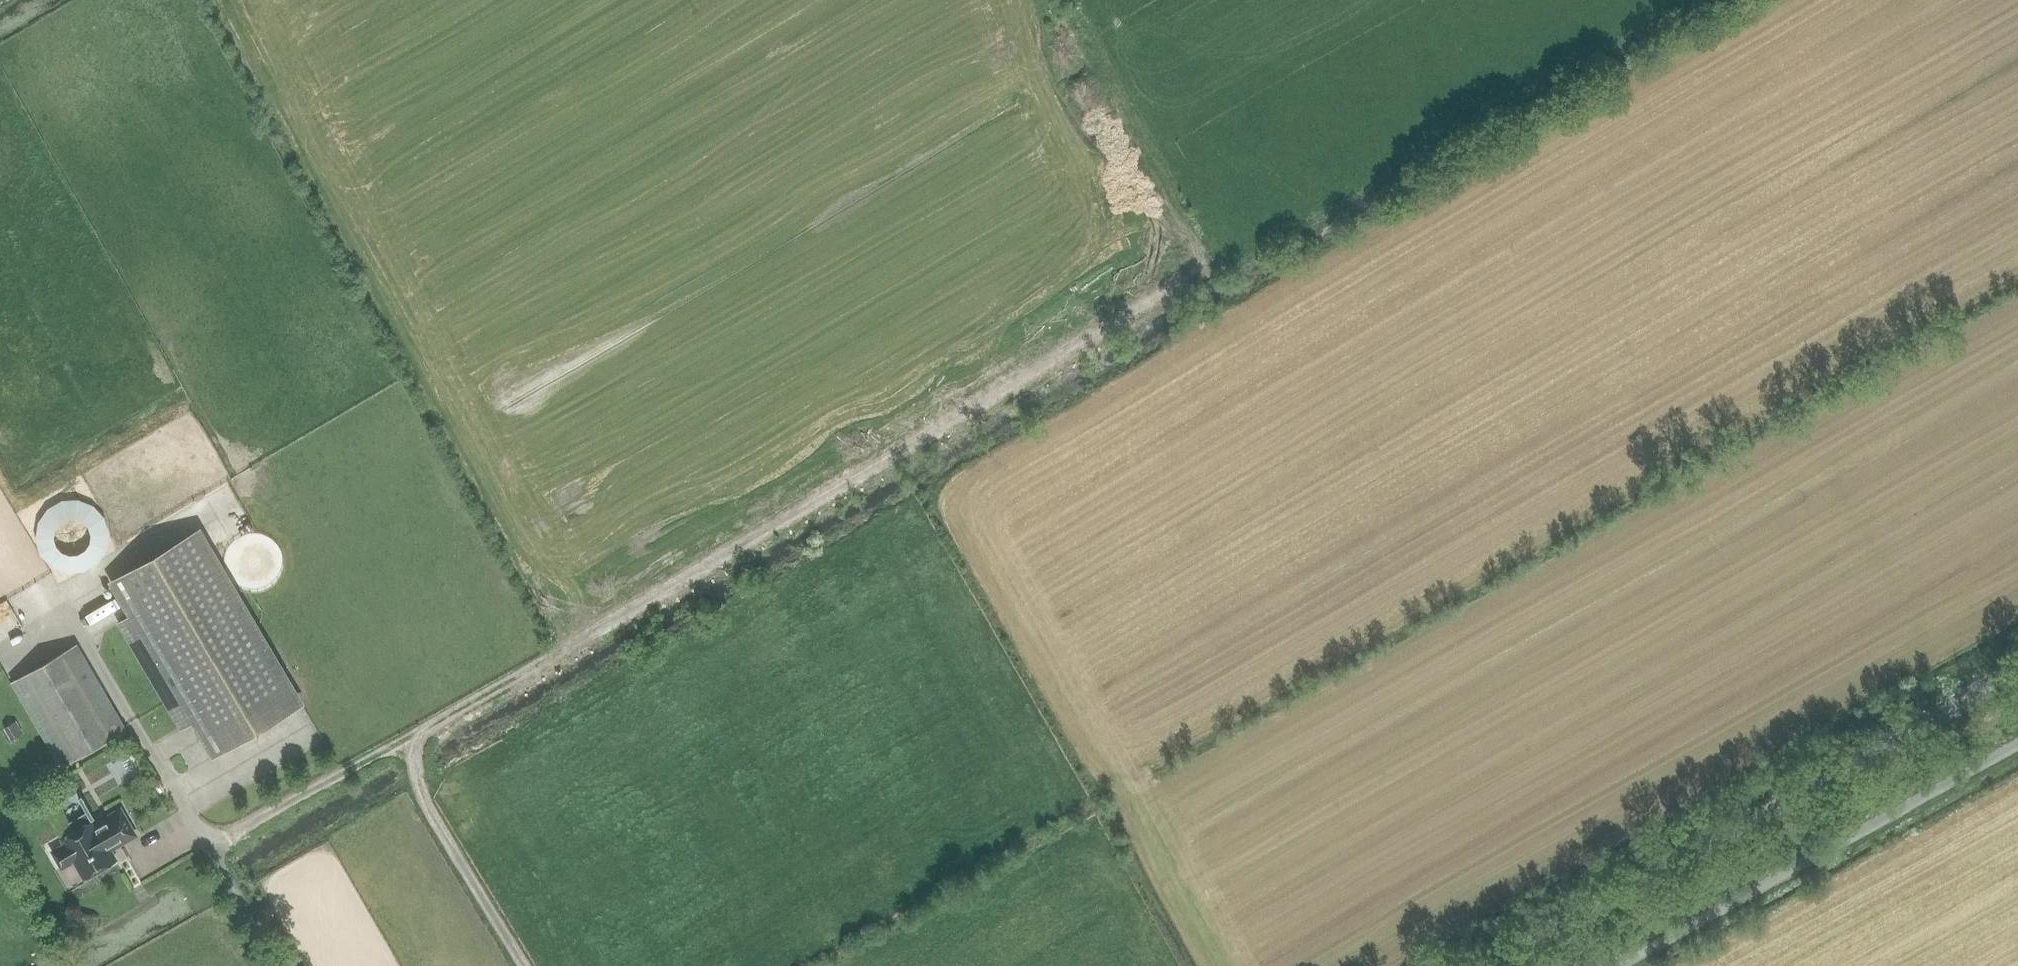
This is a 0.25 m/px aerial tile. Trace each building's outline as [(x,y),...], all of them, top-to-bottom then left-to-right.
[(69,577),(120,544),(85,490),(34,522),(69,577)] [(132,615),(121,622),(182,726),(194,719),(214,754),(300,703),(198,530),(112,581),(132,615)] [(27,628),(12,598),(0,603),(0,640),(27,628)] [(61,766),(126,728),(76,644),(11,682),(61,766)] [(4,726),(11,739),(21,734),(24,732),(17,719),(15,720),(4,726)] [(93,821),(62,838),(65,844),(53,851),(62,867),(74,860),(84,877),(103,866),(104,868),(116,861),(109,849),(134,835),(134,837),(136,836),(120,809),(95,824),(93,821)]
